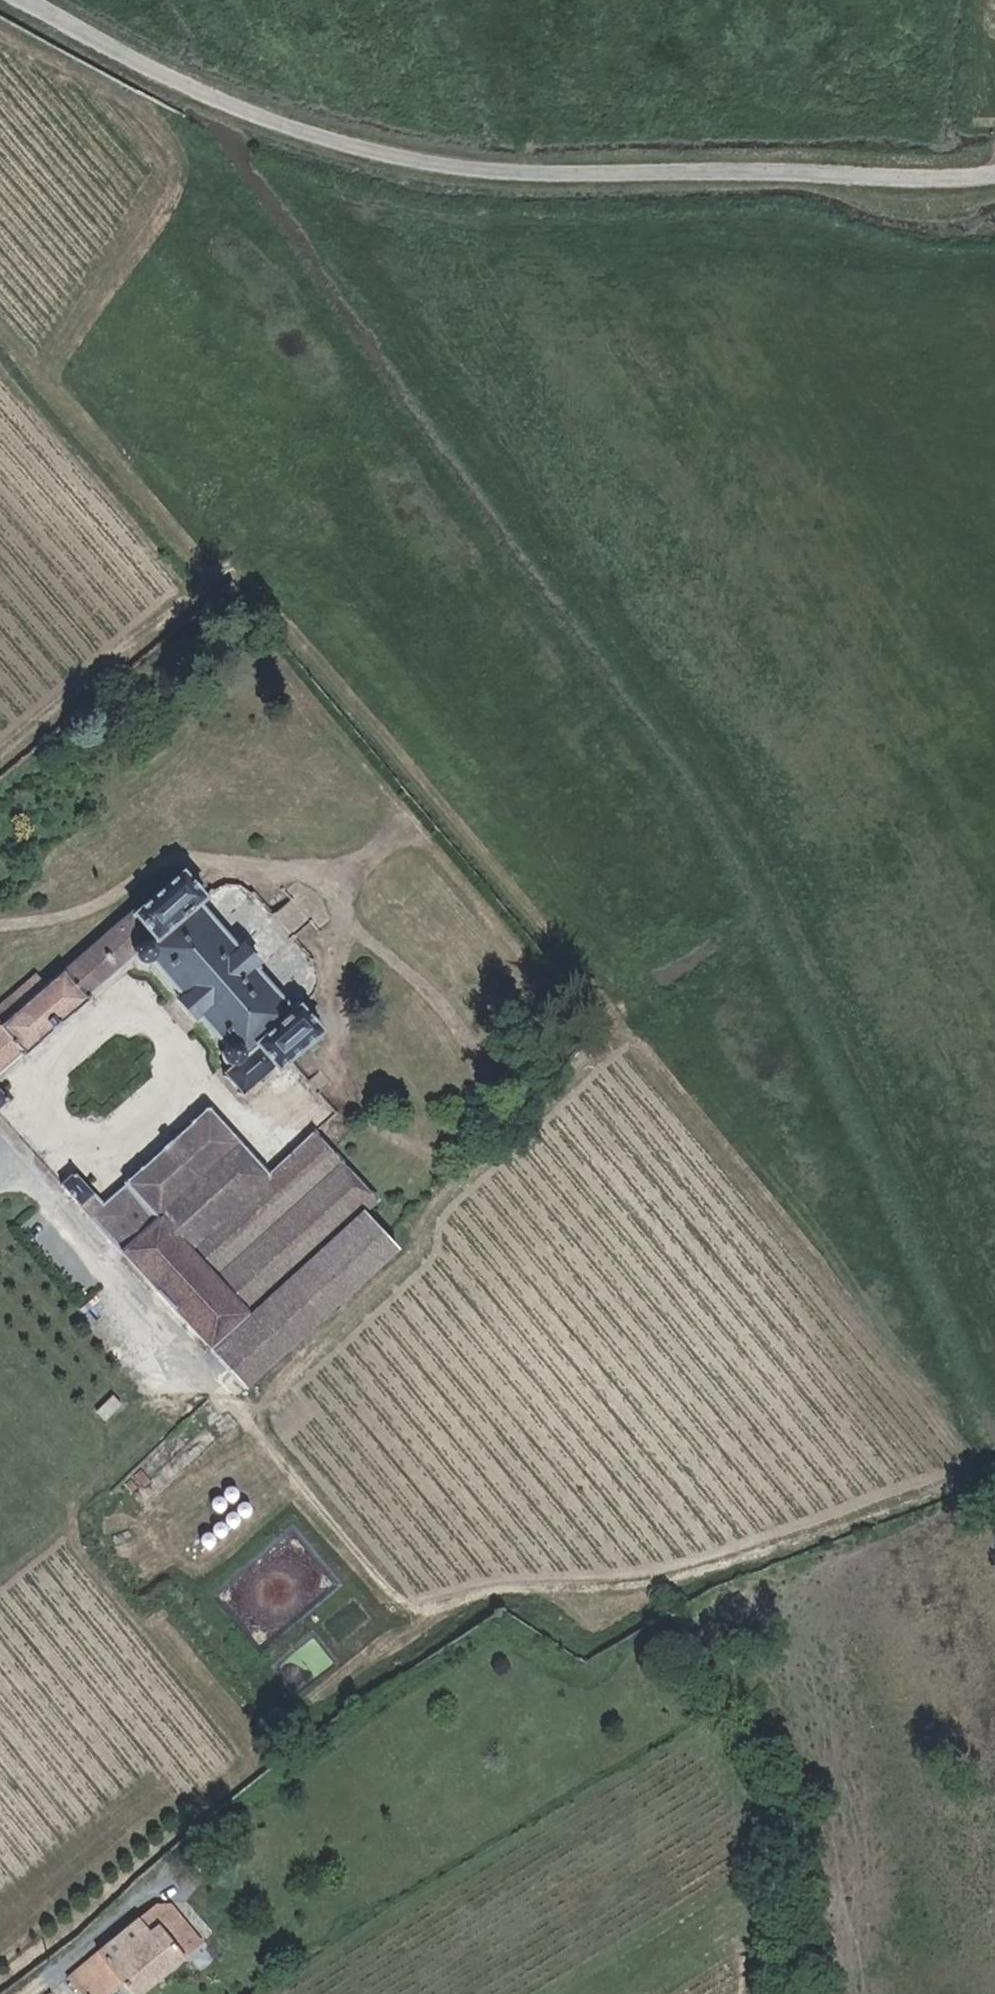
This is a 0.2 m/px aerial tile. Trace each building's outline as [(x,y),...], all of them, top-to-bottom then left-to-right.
[(192,866),(147,904),(145,903),(52,982),(8,1019),(0,1009),(0,1101),(5,1107),(19,1094),(1,1074),(28,1050),(34,1051),(103,993),(100,988),(147,948),(147,953),(151,959),(156,961),(162,960),(197,1001),(234,1045),(230,1049),(229,1056),(230,1060),(235,1068),(232,1071),(249,1091),(286,1060),(289,1063),(295,1058),(331,1027),(312,1005),(308,1000),(300,1007),(264,965),(270,959),(250,936),(244,942),(208,899),(215,892),(212,889),(192,866)] [(52,982),(42,971),(0,1007),(0,1009),(8,1019),(52,982)] [(271,1174),(212,1108),(129,1181),(131,1184),(106,1206),(77,1173),(64,1183),(215,1351),(370,1211),(382,1202),(320,1131),(271,1174)] [(370,1211),(215,1351),(248,1387),(403,1247),(370,1211)] [(179,1326),(161,1346),(190,1371),(207,1351),(179,1326)] [(359,1583),(348,1568),(340,1574),(351,1590),(359,1583)] [(303,1646),(287,1624),(265,1640),(281,1662),(303,1646)] [(331,1686),(303,1646),(281,1662),(309,1702),(331,1686)] [(163,1908),(75,1974),(89,1993),(114,1993),(133,1979),(146,1993),(211,1944),(196,1924),(193,1925),(180,1909),(163,1908)]
